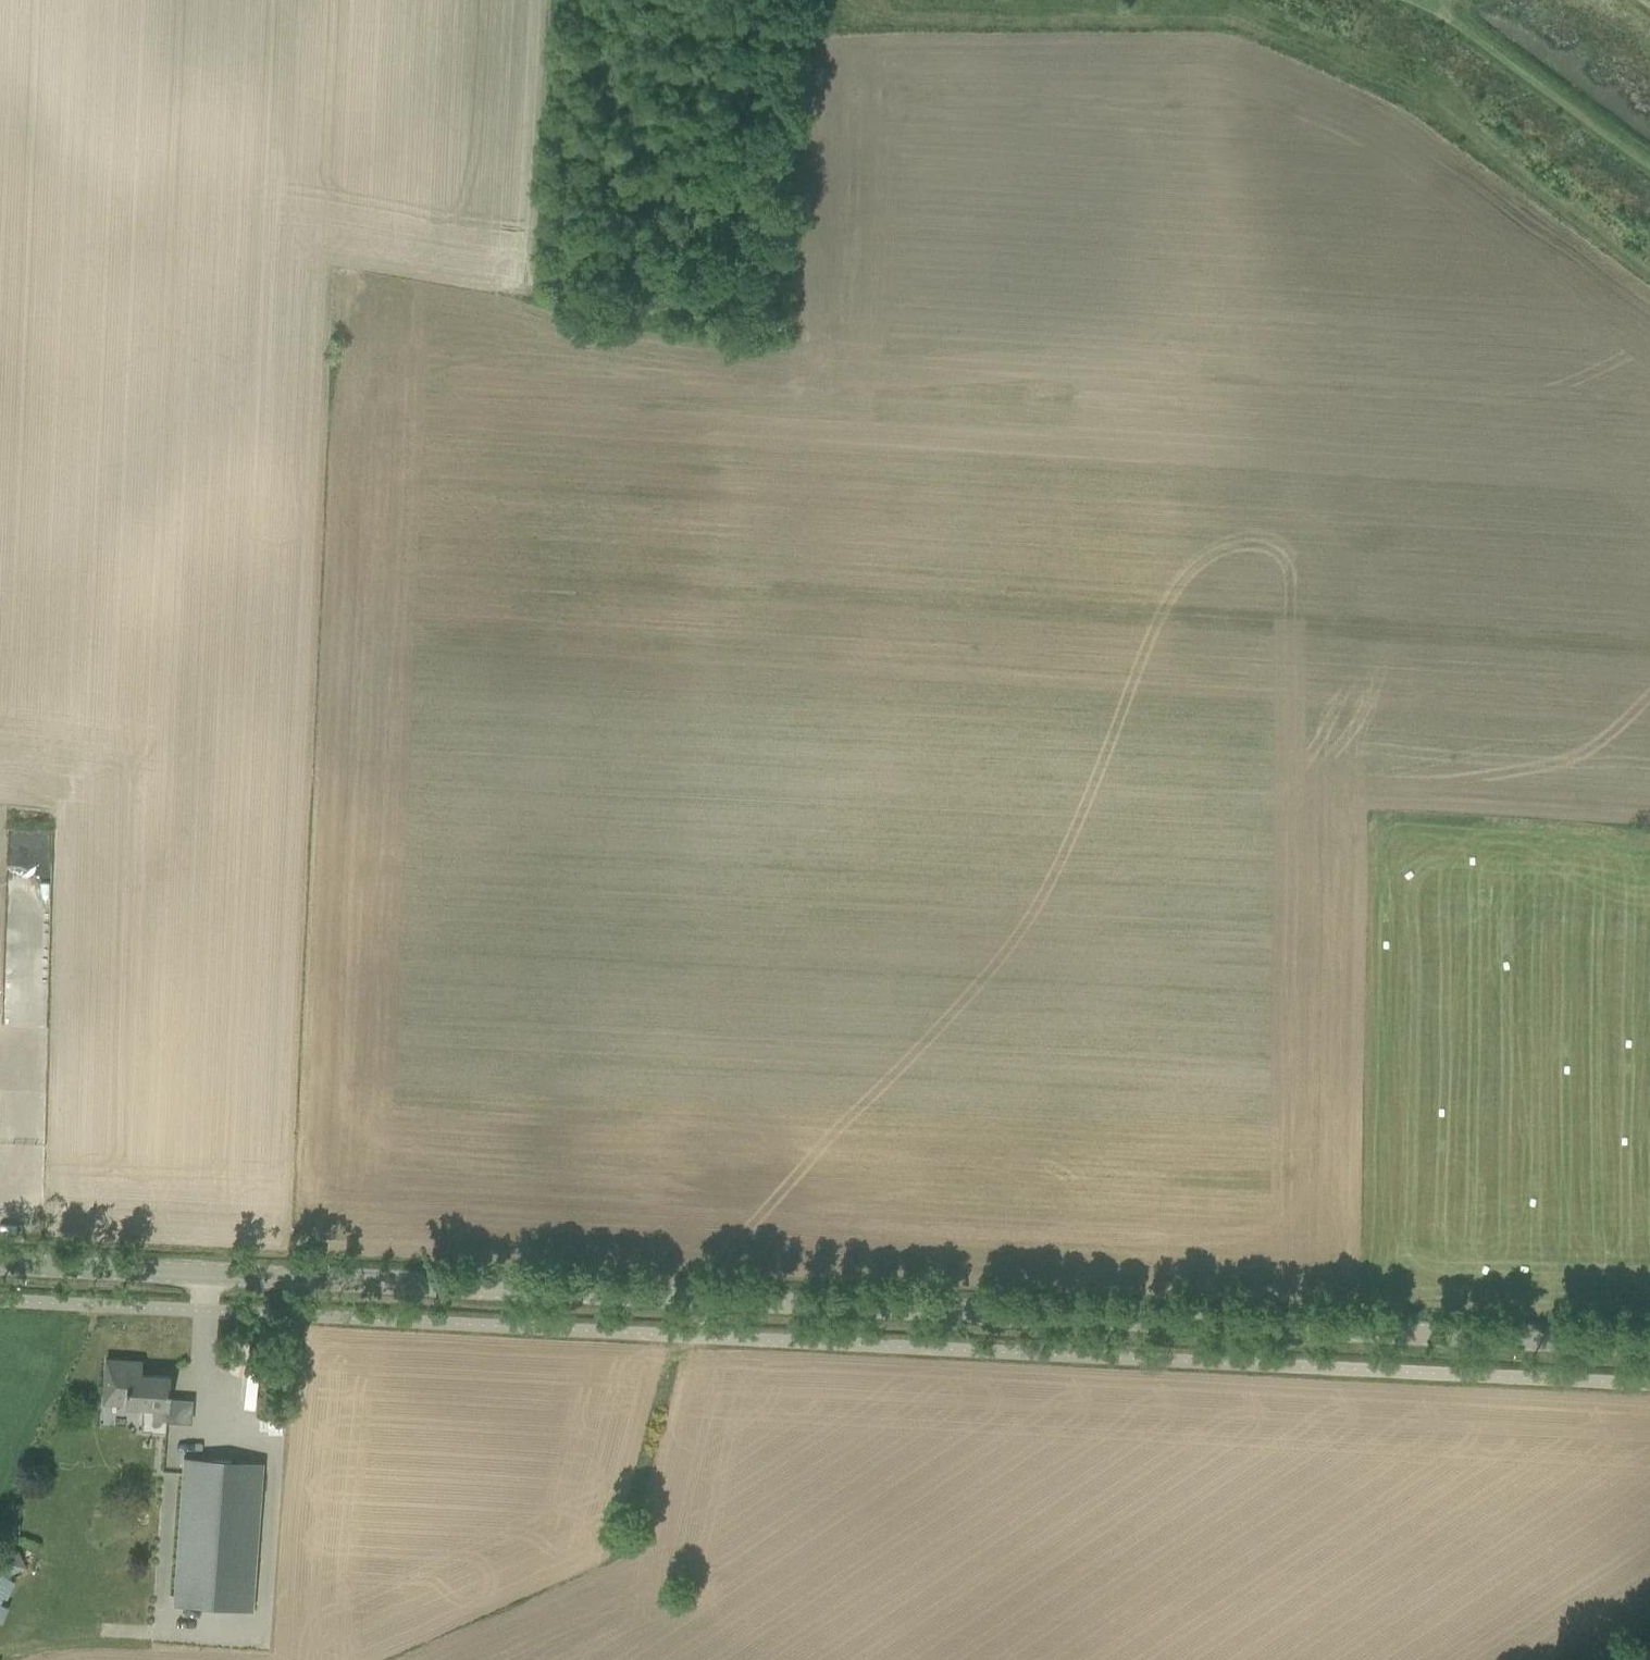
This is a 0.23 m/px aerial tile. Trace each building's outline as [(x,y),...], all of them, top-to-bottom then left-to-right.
[(168,1377),(140,1375),(141,1363),(104,1361),(102,1403),(166,1407),(167,1392),(168,1377)] [(183,1455),(174,1603),(239,1606),(254,1607),(263,1460),(193,1455),(183,1455)] [(16,1551),(1,1558),(8,1573),(23,1566),(16,1551)] [(4,1602),(13,1577),(4,1574),(0,1586),(0,1601),(4,1602)]
